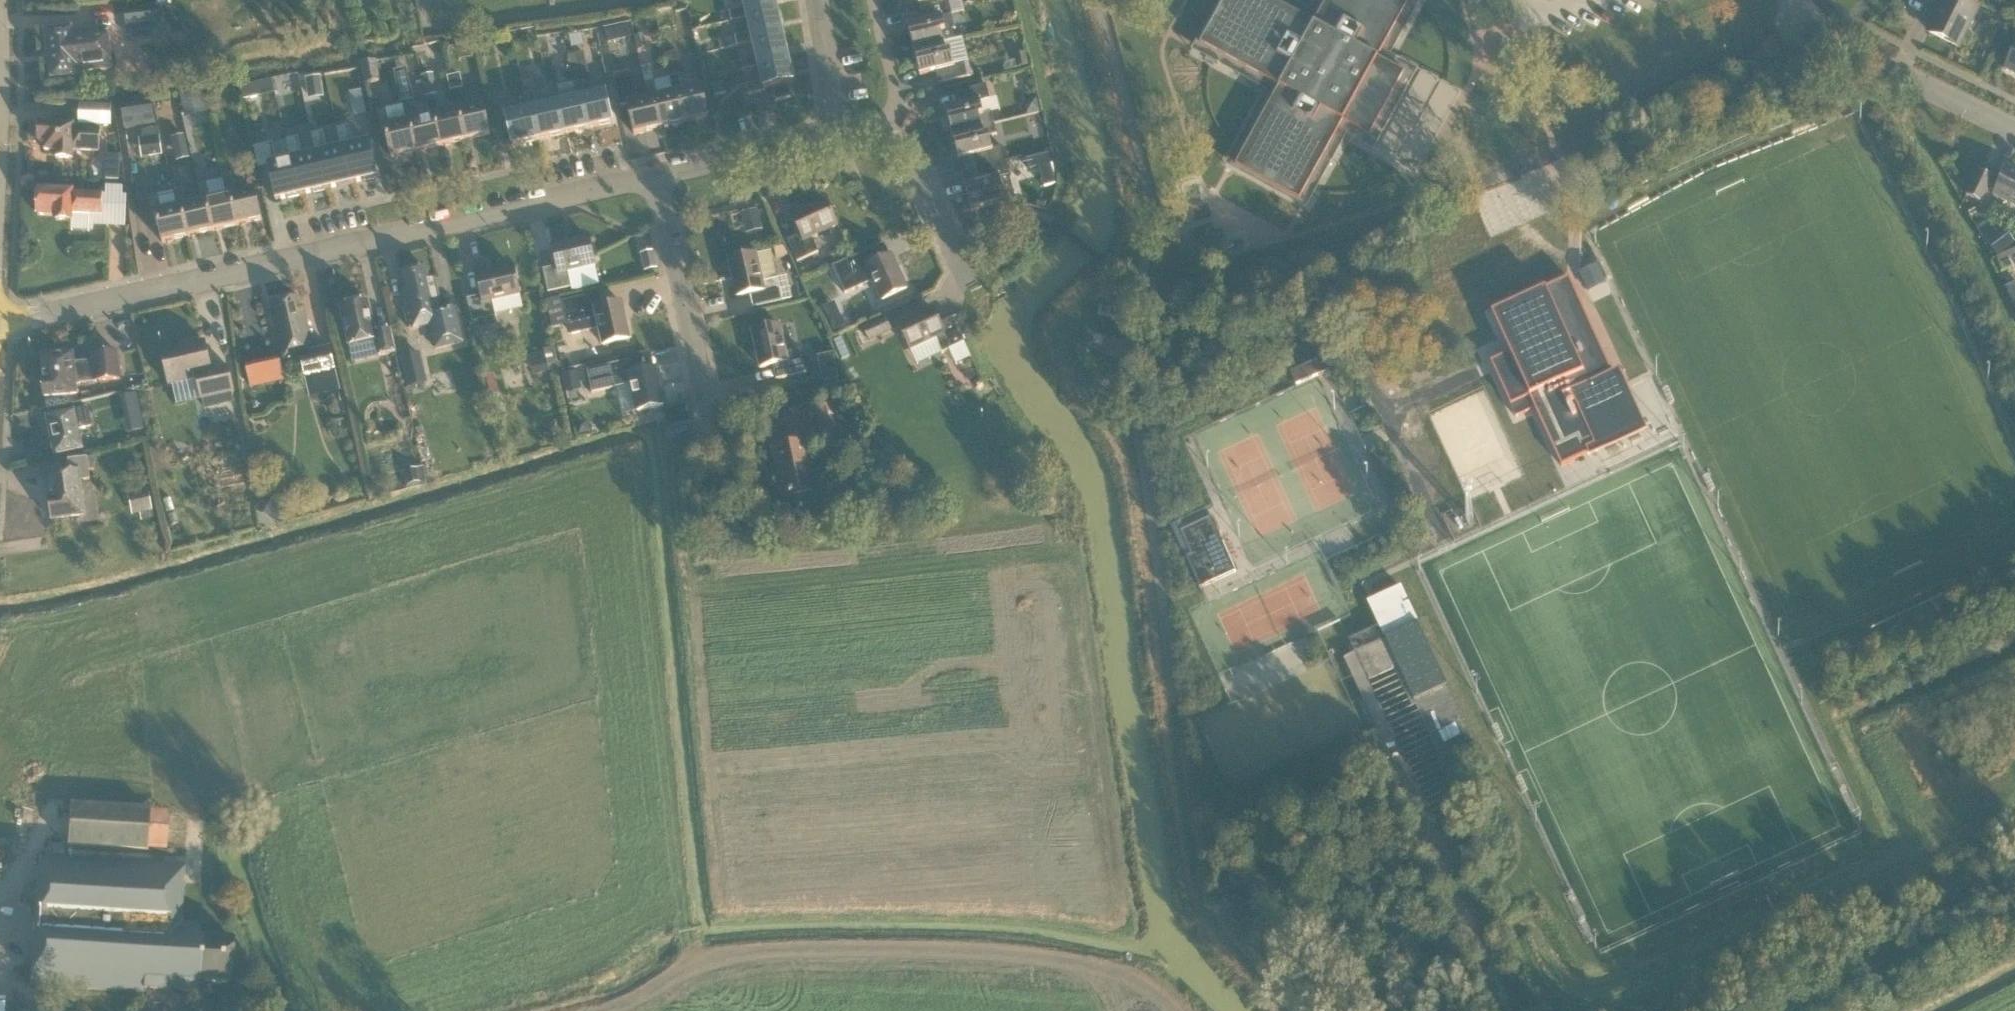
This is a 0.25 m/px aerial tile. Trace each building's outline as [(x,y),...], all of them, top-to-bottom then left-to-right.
[(777,8),(775,0),(744,0),(746,9),(730,13),(732,22),(748,18),(748,15),(777,8)] [(1405,73),(1379,59),(1411,0),(1327,0),(1314,24),(1272,0),(1225,0),(1200,44),(1279,88),(1236,166),(1300,202),(1343,123),(1370,137),(1386,108),(1405,73)] [(1959,47),(1978,10),(1957,0),(1935,0),(1943,4),(1929,32),(1959,47)] [(915,51),(944,43),(942,33),(946,32),(943,19),(953,16),(949,1),(921,9),(924,22),(908,25),(915,51)] [(753,39),(783,33),(777,8),(748,15),(748,18),(752,34),(736,37),(736,38),(738,46),(754,43),(753,39)] [(155,38),(152,10),(124,14),(128,41),(155,38)] [(619,28),(607,30),(609,43),(622,40),(619,28)] [(113,69),(108,30),(74,34),(73,30),(47,33),(53,80),(79,77),(78,73),(113,69)] [(759,64),(789,57),(783,33),(753,39),(754,43),(757,58),(741,62),(743,71),(759,67),(759,64)] [(645,34),(635,37),(638,51),(648,49),(645,34)] [(723,41),(725,49),(738,46),(736,38),(723,41)] [(947,53),(944,43),(915,51),(921,76),(936,72),(940,85),(973,77),(969,62),(955,66),(951,52),(947,53)] [(2005,70),(2014,75),(2014,50),(2005,70)] [(683,92),(680,76),(674,51),(665,53),(674,94),(678,93),(684,124),(709,118),(703,88),(683,92)] [(587,65),(584,52),(568,55),(571,66),(574,82),(590,79),(588,65),(587,65)] [(1018,54),(1021,67),(1029,65),(1026,53),(1018,54)] [(749,95),(766,92),(765,89),(794,82),(789,57),(759,64),(759,67),(763,83),(747,86),(749,95)] [(381,80),(377,60),(361,63),(366,84),(381,80)] [(653,99),(650,99),(638,102),(631,72),(615,75),(622,107),(628,105),(635,135),(660,129),(653,99)] [(432,74),(422,76),(426,96),(436,94),(432,74)] [(448,77),(451,91),(464,88),(461,74),(448,77)] [(653,74),(644,76),(646,83),(655,81),(653,74)] [(306,79),(308,94),(324,91),(322,77),(306,79)] [(581,99),(588,129),(613,123),(606,93),(586,97),(583,81),(574,83),(577,99),(581,99)] [(678,93),(674,94),(659,97),(655,81),(646,83),(650,99),(653,99),(660,129),(684,124),(678,93)] [(574,83),(558,87),(562,103),(577,99),(574,83)] [(397,86),(401,103),(412,100),(408,84),(397,86)] [(258,85),(242,88),(245,100),(260,96),(258,86),(258,85)] [(984,115),(981,103),(991,100),(987,85),(959,93),(962,106),(946,110),(953,135),(995,124),(992,113),(984,115)] [(790,86),(772,89),(774,103),(792,100),(790,86)] [(581,99),(577,99),(562,103),(558,87),(549,89),(553,105),(556,104),(563,134),(588,129),(581,99)] [(180,94),(186,118),(207,113),(202,89),(180,94)] [(362,90),(350,93),(353,105),(365,102),(362,90)] [(459,110),(466,140),(491,135),(484,105),(468,108),(465,92),(452,95),(456,111),(459,110)] [(556,104),(553,105),(537,109),(534,92),(525,95),(528,111),(532,110),(539,140),(563,134),(556,104)] [(152,98),(123,102),(126,126),(156,122),(152,98)] [(532,110),(528,111),(513,114),(509,98),(500,100),(504,117),(507,117),(513,146),(539,140),(532,110)] [(459,110),(456,111),(440,114),(437,99),(428,101),(431,116),(435,116),(441,146),(466,140),(459,110)] [(1026,107),(1027,114),(1040,111),(1037,99),(1030,100),(1026,107)] [(435,116),(431,116),(416,120),(412,104),(403,106),(407,122),(410,121),(417,152),(441,146),(435,116)] [(79,124),(109,125),(109,111),(80,110),(79,124)] [(410,121),(407,122),(391,125),(387,110),(378,112),(382,129),(385,128),(392,157),(417,152),(410,121)] [(75,125),(40,123),(40,142),(46,142),(45,151),(56,152),(56,158),(73,158),(74,150),(100,151),(101,129),(75,128),(75,125)] [(993,150),(989,137),(997,135),(995,124),(953,135),(959,160),(975,156),(978,169),(1006,162),(1003,147),(993,150)] [(350,126),(337,129),(342,149),(344,148),(353,184),(378,178),(370,142),(354,146),(350,126)] [(324,132),(312,135),(317,155),(319,154),(327,190),(353,184),(344,148),(342,149),(329,152),(324,132)] [(185,135),(171,138),(177,162),(191,158),(185,135)] [(146,138),(149,156),(162,154),(159,136),(146,138)] [(299,138),(287,140),(291,160),(294,160),(302,196),(327,190),(319,154),(317,155),(303,158),(299,138)] [(273,143),(254,148),(259,169),(268,167),(276,202),(302,196),(294,160),(291,160),(278,163),(273,143)] [(1051,164),(1049,154),(1027,159),(1029,170),(1040,167),(1051,164)] [(1003,192),(1000,179),(1010,176),(1006,162),(978,169),(981,181),(966,185),(972,211),(1002,203),(1004,211),(1013,209),(1009,190),(1003,192)] [(2008,167),(1993,196),(2014,206),(2014,171),(2008,167)] [(1982,203),(1995,178),(1978,170),(1966,195),(1982,203)] [(231,196),(237,225),(262,220),(256,190),(236,194),(233,178),(224,180),(227,196),(231,196)] [(231,196),(227,196),(212,200),(208,184),(199,186),(203,202),(206,201),(213,231),(237,225),(231,196)] [(105,194),(121,195),(122,186),(106,185),(105,194)] [(74,190),(40,189),(39,198),(37,198),(37,206),(39,206),(39,215),(57,216),(57,220),(73,220),(73,213),(102,214),(103,195),(74,194),(74,190)] [(206,201),(203,202),(187,205),(184,189),(175,191),(178,207),(182,207),(188,237),(213,231),(206,201)] [(182,207),(178,207),(163,211),(159,195),(150,197),(154,214),(157,213),(163,242),(188,237),(182,207)] [(788,241),(798,263),(819,253),(812,238),(838,226),(827,202),(792,218),(801,236),(788,241)] [(742,213),(747,233),(761,230),(763,230),(761,221),(758,209),(750,211),(742,213)] [(1993,227),(1982,235),(1998,256),(2009,247),(1997,232),(1993,227)] [(543,270),(549,293),(572,287),(568,271),(596,265),(590,239),(553,248),(557,267),(543,270)] [(891,256),(885,243),(847,261),(832,267),(845,294),(874,281),(883,302),(907,290),(891,256)] [(654,251),(641,254),(645,272),(658,269),(654,251)] [(772,252),(756,255),(762,282),(778,278),(772,252)] [(756,255),(756,254),(730,260),(739,297),(757,293),(761,307),(792,300),(789,287),(781,289),(778,278),(762,282),(756,255)] [(434,279),(428,281),(425,268),(403,273),(408,295),(405,296),(408,310),(406,310),(410,330),(430,325),(436,349),(464,343),(456,310),(442,313),(434,279)] [(468,299),(473,322),(496,317),(493,301),(521,295),(515,269),(477,277),(482,296),(468,299)] [(1510,354),(1491,362),(1516,417),(1535,409),(1562,467),(1599,450),(1597,446),(1638,427),(1569,278),(1531,295),(1492,314),(1510,354)] [(603,307),(600,293),(562,302),(561,297),(547,300),(554,328),(598,318),(604,346),(630,340),(622,303),(603,307)] [(314,349),(313,343),(305,309),(300,310),(297,298),(274,303),(279,325),(277,325),(281,340),(279,341),(283,359),(303,354),(309,379),(335,373),(329,345),(314,349)] [(376,333),(369,301),(341,307),(350,346),(377,340),(380,356),(396,352),(391,329),(376,333)] [(940,324),(934,310),(899,326),(910,350),(936,338),(943,353),(965,343),(953,318),(940,324)] [(856,331),(862,344),(892,330),(886,317),(856,331)] [(785,353),(779,325),(753,331),(762,369),(780,365),(784,378),(807,373),(801,350),(785,353)] [(842,338),(835,342),(843,360),(850,357),(842,338)] [(229,367),(212,370),(206,342),(162,352),(169,385),(197,379),(202,400),(235,392),(229,367)] [(559,363),(555,347),(544,350),(546,359),(547,359),(549,365),(559,363)] [(121,379),(118,353),(94,356),(95,362),(75,364),(74,354),(42,357),(46,398),(78,395),(77,383),(121,379)] [(1292,373),(1297,385),(1330,370),(1325,358),(1292,373)] [(547,359),(546,359),(534,362),(531,363),(534,375),(550,372),(549,365),(547,359)] [(637,373),(634,359),(588,370),(593,393),(632,384),(638,412),(664,406),(656,369),(637,373)] [(281,363),(271,365),(276,383),(285,381),(281,363)] [(271,365),(246,371),(250,389),(276,383),(271,365)] [(837,366),(821,369),(824,382),(840,378),(837,366)] [(425,367),(405,371),(409,389),(428,384),(425,367)] [(563,374),(566,391),(582,388),(579,371),(563,374)] [(494,383),(492,373),(482,376),(487,395),(495,393),(493,384),(494,383)] [(122,398),(125,413),(141,410),(138,395),(122,398)] [(847,435),(841,402),(816,407),(822,440),(847,435)] [(683,407),(665,411),(668,425),(686,420),(683,407)] [(47,417),(56,455),(84,449),(79,430),(93,426),(89,408),(47,417)] [(773,449),(783,498),(819,490),(808,442),(815,441),(808,411),(783,416),(789,445),(773,449)] [(1549,455),(1541,459),(1546,468),(1553,464),(1549,455)] [(95,469),(94,457),(88,458),(70,460),(71,472),(49,475),(52,499),(50,499),(52,520),(85,516),(81,480),(91,479),(89,470),(95,469)] [(406,472),(409,485),(420,483),(417,469),(406,472)] [(130,497),(133,514),(154,510),(151,493),(130,497)] [(1237,572),(1212,517),(1185,530),(1181,531),(1189,550),(1192,555),(1187,557),(1201,588),(1237,572)] [(1181,521),(1171,525),(1186,558),(1187,557),(1192,555),(1189,550),(1181,531),(1185,530),(1181,521)] [(1493,1010),(1522,1010),(1456,869),(1486,855),(1478,839),(1450,852),(1370,682),(1399,668),(1445,767),(1478,751),(1401,586),(1368,602),(1380,626),(1350,640),(1356,653),(1344,658),(1377,729),(1365,734),(1493,1010)] [(67,845),(147,851),(150,808),(70,802),(67,845)] [(194,982),(229,984),(232,938),(200,935),(201,920),(180,918),(183,865),(38,855),(30,984),(194,994),(194,982)]
